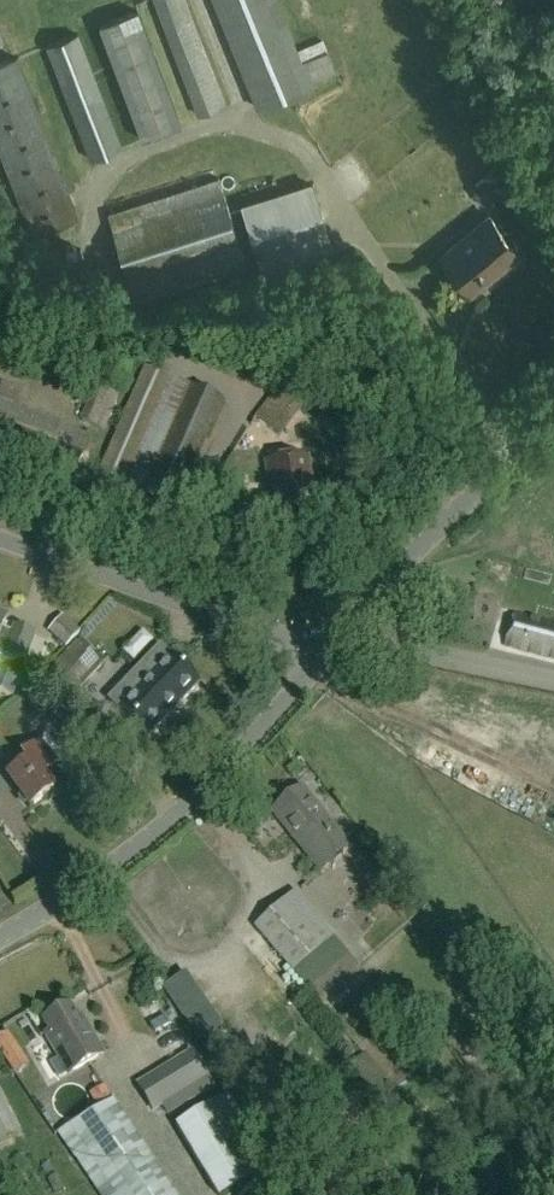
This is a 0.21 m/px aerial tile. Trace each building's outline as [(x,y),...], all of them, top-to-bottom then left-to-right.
[(199,116),(227,105),(187,0),(154,0),(199,116)] [(297,50),(276,0),(215,0),(259,108),(312,87),(309,81),(336,70),(324,39),(297,50)] [(99,25),(143,140),(182,125),(138,10),(99,25)] [(47,46),(91,160),(123,147),(79,33),(47,46)] [(80,218),(17,58),(0,65),(0,149),(34,236),(80,218)] [(249,268),(220,177),(107,213),(136,304),(249,268)] [(475,184),(474,192),(479,199),(487,200),(493,195),(495,187),(490,180),(481,179),(475,184)] [(241,205),(265,280),(335,258),(312,182),(241,205)] [(488,279),(520,253),(489,216),(442,254),(470,288),(485,275),(488,279)] [(279,438),(341,362),(318,344),(257,420),(279,438)] [(177,508),(223,400),(138,364),(92,471),(177,508)] [(94,385),(80,421),(103,431),(118,395),(94,385)] [(0,401),(0,460),(69,486),(81,455),(76,453),(84,434),(64,427),(64,426),(0,401)] [(267,490),(273,489),(278,528),(311,524),(309,508),(312,507),(310,484),(308,484),(306,467),(305,458),(263,464),(267,490)] [(1,630),(6,616),(0,613),(0,658),(0,659),(0,695),(12,699),(36,634),(13,626),(10,633),(1,630)] [(514,613),(506,645),(553,658),(553,624),(514,613)] [(47,633),(64,649),(79,632),(61,617),(47,633)] [(73,640),(32,681),(82,729),(98,713),(76,692),(100,667),(73,640)] [(198,685),(160,648),(110,701),(149,737),(198,685)] [(13,762),(19,769),(7,778),(30,808),(54,790),(40,770),(53,760),(39,742),(13,762)] [(350,849),(302,789),(272,813),(320,873),(350,849)] [(406,879),(386,856),(375,865),(385,876),(388,873),(398,885),(406,879)] [(349,957),(288,887),(270,903),(276,909),(253,928),(309,992),(349,957)] [(42,1021),(61,1053),(57,1056),(67,1073),(101,1052),(81,1017),(77,1019),(69,1005),(42,1021)] [(13,1080),(28,1070),(4,1034),(0,1037),(0,1061),(13,1080)] [(200,1049),(135,1086),(151,1113),(171,1102),(176,1109),(197,1098),(214,1089),(208,1078),(214,1074),(200,1049)] [(216,1194),(227,1194),(273,1165),(227,1094),(174,1129),(216,1194)] [(20,1134),(0,1097),(0,1145),(20,1134)] [(113,1100),(64,1132),(105,1194),(175,1194),(113,1100)]
